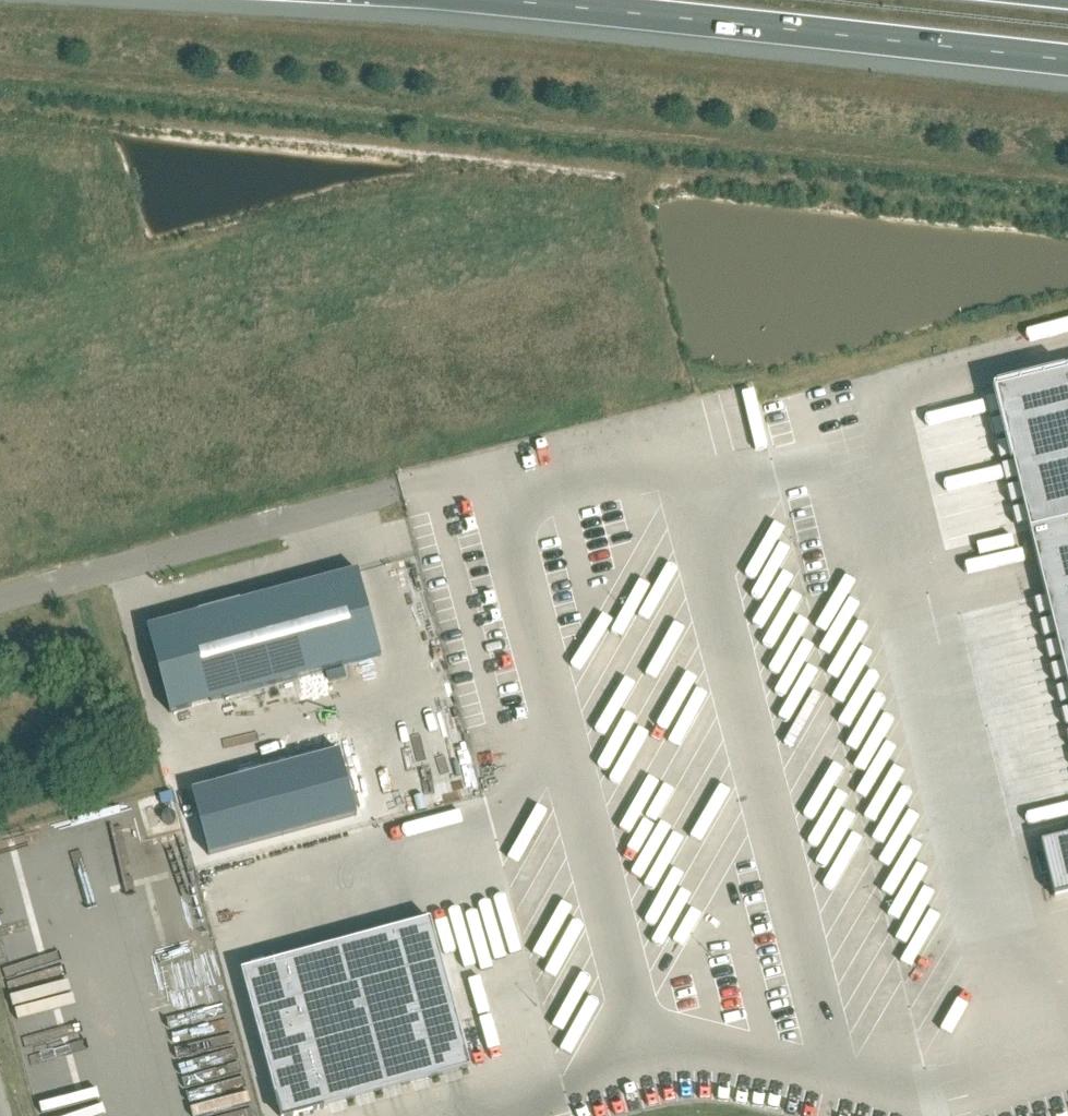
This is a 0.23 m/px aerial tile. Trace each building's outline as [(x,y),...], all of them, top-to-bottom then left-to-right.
[(995,390),(1067,687),(1067,372),(995,390)] [(146,628),(170,714),(382,656),(358,570),(146,628)] [(357,816),(340,751),(191,791),(208,856),(357,816)] [(159,793),(161,803),(173,800),(170,790),(159,793)] [(1067,892),(1067,836),(1040,843),(1054,898),(1055,898),(1054,896),(1067,892)] [(241,970),(281,1115),(292,1115),(470,1067),(429,919),(241,970)]
